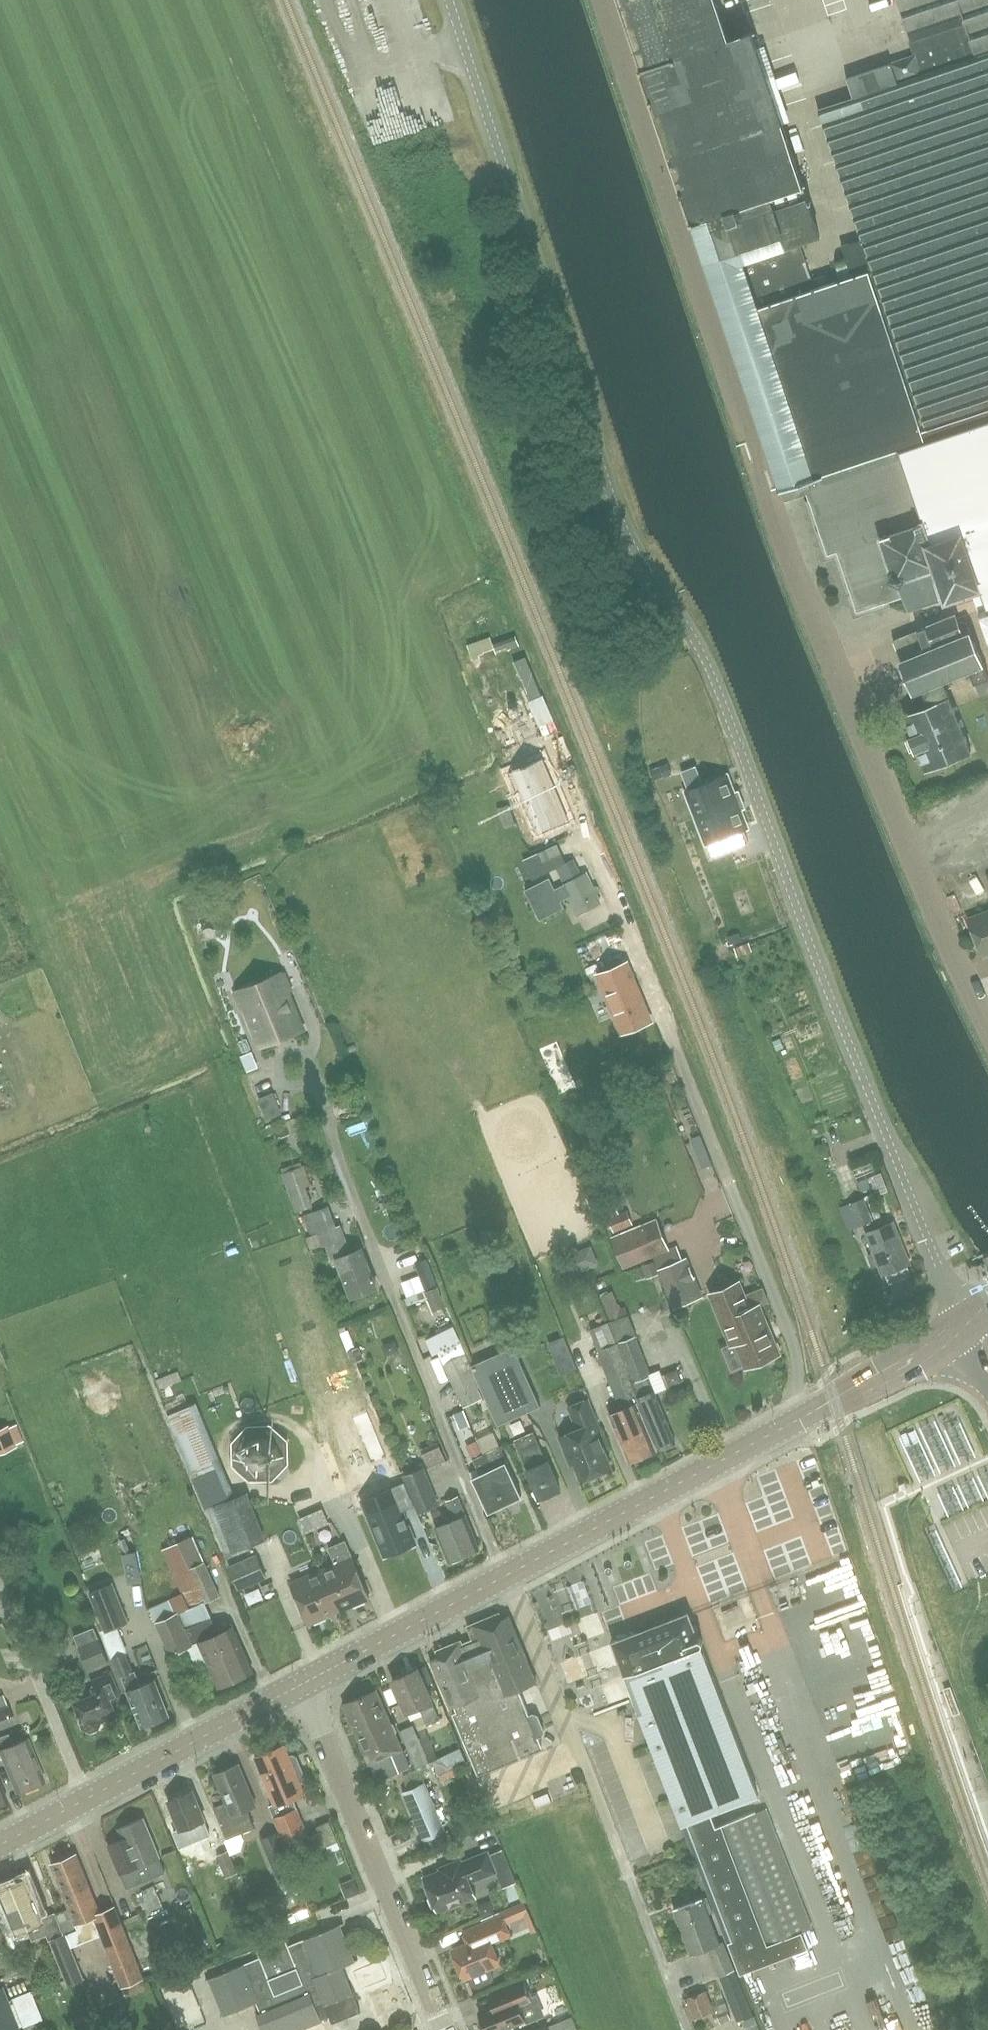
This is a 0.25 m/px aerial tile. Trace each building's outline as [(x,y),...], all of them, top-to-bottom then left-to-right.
[(929,438),(874,269),(873,269),(863,238),(842,245),(849,264),(837,268),(841,279),(814,288),(799,243),(821,236),(752,31),(746,12),(723,19),(717,0),(621,0),(643,68),(640,67),(781,490),(803,483),(815,479),(815,477),(929,438)] [(926,84),(853,108),(903,259),(874,269),(929,438),(987,418),(987,0),(898,0),(926,84)] [(929,438),(815,477),(815,479),(803,483),(827,556),(837,553),(840,563),(853,570),(859,588),(853,601),(856,611),(904,595),(909,610),(972,590),(979,610),(987,607),(987,418),(929,438)] [(979,610),(987,638),(987,607),(979,610)] [(930,706),(950,698),(942,679),(969,668),(982,700),(987,698),(987,673),(967,622),(962,621),(958,622),(954,614),(894,639),(915,690),(920,688),(925,701),(927,700),(930,706)] [(497,653),(497,652),(519,645),(516,635),(493,643),(497,653)] [(912,737),(914,742),(916,748),(918,747),(927,767),(971,750),(961,723),(950,698),(930,706),(906,716),(914,736),(912,737)] [(542,758),(509,772),(515,786),(518,785),(536,830),(567,818),(542,758)] [(671,774),(667,763),(661,766),(665,776),(671,774)] [(727,775),(686,791),(696,817),(737,801),(734,792),(727,775)] [(737,801),(696,817),(711,856),(730,849),(725,836),(743,829),(747,827),(740,810),(737,801)] [(544,866),(563,857),(557,846),(538,855),(544,866)] [(579,912),(599,902),(585,874),(580,877),(571,860),(556,867),(565,885),(555,890),(549,878),(525,890),(540,919),(564,907),(561,900),(570,895),(579,912)] [(969,922),(970,922),(982,952),(981,952),(983,955),(986,954),(986,953),(987,952),(987,911),(971,918),(968,919),(969,922)] [(744,924),(724,931),(728,944),(748,937),(744,924)] [(625,962),(597,973),(621,1031),(649,1019),(625,962)] [(286,1032),(287,1034),(302,1028),(290,999),(288,1000),(285,992),(290,990),(284,973),(235,993),(242,1009),(250,1006),(255,1019),(251,1021),(261,1045),(276,1039),(275,1037),(286,1032)] [(248,1054),(256,1072),(268,1067),(260,1049),(248,1054)] [(297,1211),(312,1205),(305,1186),(310,1184),(303,1166),(283,1174),(297,1211)] [(860,1225),(871,1221),(862,1198),(851,1203),(860,1225)] [(609,1220),(610,1220),(614,1231),(633,1223),(626,1209),(619,1212),(615,1203),(604,1208),(609,1220)] [(883,1274),(910,1263),(904,1248),(903,1249),(893,1223),(894,1223),(893,1222),(867,1232),(867,1234),(868,1233),(875,1252),(869,1255),(873,1266),(879,1264),(883,1274)] [(353,1297),(377,1287),(362,1248),(351,1252),(340,1225),(337,1226),(311,1235),(306,1237),(311,1249),(322,1245),(323,1246),(327,1245),(333,1260),(338,1258),(353,1297)] [(624,1266),(658,1252),(647,1225),(613,1239),(624,1266)] [(674,1308),(695,1299),(703,1295),(695,1276),(694,1276),(690,1266),(691,1266),(687,1256),(658,1269),(674,1308)] [(745,1365),(746,1365),(747,1367),(779,1353),(759,1304),(750,1308),(739,1281),(711,1293),(731,1343),(735,1341),(745,1365)] [(613,1292),(601,1296),(610,1321),(611,1322),(628,1316),(624,1307),(619,1309),(613,1292)] [(892,1331),(899,1327),(895,1320),(888,1324),(892,1331)] [(456,1323),(428,1336),(435,1351),(463,1338),(456,1323)] [(349,1329),(347,1330),(344,1324),(338,1326),(341,1333),(348,1351),(353,1363),(364,1358),(359,1346),(356,1348),(349,1329)] [(564,1334),(547,1341),(560,1374),(577,1367),(564,1334)] [(636,1337),(619,1344),(633,1380),(643,1402),(641,1403),(659,1448),(661,1447),(676,1441),(656,1393),(655,1390),(652,1391),(646,1376),(651,1374),(651,1373),(636,1337)] [(483,1398),(463,1354),(466,1353),(460,1342),(439,1352),(444,1363),(464,1406),(483,1398)] [(616,1345),(599,1352),(623,1409),(611,1414),(630,1460),(656,1450),(637,1404),(641,1403),(643,1402),(633,1380),(619,1344),(616,1345)] [(508,1349),(472,1365),(499,1425),(543,1405),(523,1362),(515,1366),(508,1349)] [(668,1369),(657,1373),(666,1393),(677,1389),(668,1369)] [(571,1452),(582,1480),(612,1468),(596,1431),(600,1429),(588,1400),(570,1407),(579,1429),(561,1437),(567,1454),(571,1452)] [(166,1416),(206,1508),(236,1496),(197,1402),(166,1416)] [(33,1445),(25,1423),(0,1432),(0,1457),(33,1445)] [(387,1457),(375,1427),(359,1434),(371,1463),(387,1457)] [(540,1498),(561,1489),(548,1460),(546,1460),(539,1443),(538,1444),(533,1432),(516,1440),(528,1468),(527,1469),(540,1498)] [(267,1467),(276,1458),(275,1446),(266,1438),(254,1438),(246,1447),(246,1458),(255,1467),(267,1467)] [(431,1451),(435,1461),(452,1455),(449,1445),(431,1451)] [(507,1502),(522,1495),(507,1463),(508,1462),(501,1446),(484,1454),(507,1502)] [(507,1502),(484,1454),(473,1459),(481,1474),(473,1478),(489,1511),(507,1502)] [(405,1475),(420,1512),(438,1505),(429,1482),(427,1483),(421,1468),(405,1475)] [(899,1484),(899,1490),(907,1487),(903,1482),(899,1484)] [(394,1488),(359,1502),(384,1561),(418,1547),(394,1488)] [(249,1492),(209,1508),(227,1554),(268,1538),(249,1492)] [(449,1561),(480,1548),(458,1496),(447,1501),(455,1519),(436,1527),(449,1561)] [(322,1509),(299,1519),(305,1533),(328,1523),(322,1509)] [(199,1641),(192,1626),(186,1629),(179,1613),(220,1595),(194,1535),(164,1549),(183,1593),(151,1608),(171,1654),(199,1641)] [(348,1606),(370,1597),(345,1541),(329,1548),(336,1564),(323,1569),(332,1593),(339,1607),(347,1603),(348,1606)] [(239,1589),(266,1577),(257,1555),(230,1567),(239,1589)] [(857,1590),(847,1593),(851,1606),(871,1601),(859,1557),(836,1563),(838,1572),(851,1569),(857,1590)] [(332,1593),(323,1569),(291,1583),(309,1623),(331,1614),(329,1611),(339,1607),(332,1593)] [(88,1595),(103,1633),(126,1624),(111,1586),(88,1595)] [(637,1632),(613,1641),(683,1824),(740,1973),(808,1948),(802,1933),(756,1811),(716,1827),(710,1814),(759,1796),(688,1613),(637,1633),(637,1632)] [(517,1634),(509,1616),(478,1629),(482,1638),(460,1647),(458,1643),(438,1652),(440,1657),(431,1660),(450,1708),(455,1706),(457,1711),(453,1713),(478,1774),(543,1748),(539,1736),(543,1735),(544,1730),(539,1715),(534,1712),(529,1714),(519,1689),(537,1682),(517,1634)] [(219,1686),(253,1671),(232,1623),(212,1631),(207,1619),(192,1626),(199,1641),(219,1686)] [(88,1669),(109,1661),(95,1627),(74,1635),(88,1669)] [(156,1680),(141,1686),(135,1671),(134,1672),(126,1652),(114,1657),(122,1676),(123,1676),(142,1725),(169,1714),(156,1680)] [(428,1724),(440,1719),(432,1701),(433,1701),(419,1668),(393,1679),(407,1712),(420,1706),(428,1724)] [(107,1700),(121,1694),(121,1692),(120,1693),(110,1669),(105,1672),(106,1674),(92,1680),(97,1693),(76,1701),(80,1711),(78,1712),(85,1727),(91,1730),(97,1727),(100,1721),(98,1716),(111,1711),(107,1700)] [(840,1712),(867,1706),(861,1678),(844,1681),(847,1694),(836,1696),(840,1712)] [(372,1766),(384,1761),(382,1757),(392,1753),(399,1771),(410,1766),(396,1734),(397,1731),(394,1723),(390,1722),(377,1690),(345,1704),(372,1766)] [(15,1722),(3,1694),(0,1696),(0,1728),(15,1722)] [(871,1715),(850,1725),(860,1746),(881,1736),(871,1715)] [(413,1723),(400,1729),(417,1767),(429,1762),(413,1723)] [(45,1779),(27,1738),(12,1744),(8,1733),(0,1737),(0,1752),(16,1791),(45,1779)] [(307,1834),(297,1808),(293,1798),(305,1793),(300,1782),(303,1781),(305,1777),(299,1764),(296,1762),(293,1764),(285,1745),(256,1757),(275,1804),(269,1806),(274,1818),(275,1817),(286,1843),(285,1843),(291,1858),(314,1849),(308,1834),(307,1834)] [(247,1808),(256,1804),(239,1764),(216,1774),(227,1801),(214,1807),(228,1839),(255,1827),(247,1808)] [(426,1783),(404,1793),(423,1840),(445,1830),(442,1822),(426,1783)] [(194,1791),(169,1801),(180,1828),(174,1830),(180,1847),(210,1835),(204,1819),(205,1819),(194,1791)] [(165,1871),(159,1857),(161,1857),(144,1818),(119,1828),(123,1839),(109,1845),(121,1874),(122,1873),(128,1887),(165,1871)] [(282,1887),(288,1884),(297,1881),(293,1871),(277,1832),(262,1838),(279,1877),(282,1887)] [(235,1840),(241,1856),(256,1850),(249,1834),(235,1840)] [(239,1872),(236,1866),(229,1850),(217,1855),(226,1877),(239,1872)] [(435,1911),(475,1895),(468,1879),(495,1868),(488,1850),(461,1862),(461,1860),(441,1868),(443,1872),(426,1879),(432,1895),(429,1896),(435,1911)] [(101,1912),(97,1902),(77,1854),(52,1864),(75,1922),(94,1914),(101,1912)] [(49,1932),(27,1878),(0,1889),(0,1893),(18,1937),(22,1935),(21,1930),(30,1927),(34,1938),(49,1932)] [(163,1905),(154,1885),(143,1890),(137,1893),(145,1912),(163,1905)] [(738,2021),(754,2015),(723,1941),(720,1942),(709,1913),(713,1911),(707,1896),(703,1897),(674,1908),(692,1954),(709,1948),(711,1951),(710,1952),(738,2021)] [(510,1935),(505,1924),(530,1913),(525,1902),(500,1913),(501,1915),(466,1930),(471,1942),(453,1949),(465,1977),(469,1976),(473,1985),(476,1987),(493,1980),(494,1976),(490,1967),(500,1963),(491,1943),(510,1935)] [(101,1912),(94,1914),(122,1984),(143,1975),(115,1906),(101,1912)] [(210,1978),(225,2015),(257,2002),(262,2013),(257,2015),(263,2029),(299,2029),(323,2020),(322,2019),(330,2016),(333,2023),(361,2011),(343,1967),(356,1961),(340,1924),(289,1945),(286,1937),(258,1949),(261,1957),(210,1978)] [(51,1940),(69,1984),(84,1978),(65,1934),(51,1940)] [(494,2005),(479,2011),(487,2029),(510,2029),(510,2027),(525,2020),(526,2023),(545,2015),(536,1994),(530,1997),(523,1980),(489,1994),(494,2005)] [(3,1986),(0,1987),(0,2029),(21,2029),(3,1986)] [(557,1989),(546,1995),(554,2009),(565,2003),(557,1989)] [(715,2000),(710,2002),(706,1992),(682,2001),(690,2019),(713,2011),(715,2015),(729,2009),(722,1993),(714,1996),(715,2000)] [(575,2025),(572,2016),(547,2027),(539,2029),(563,2029),(575,2025)]
